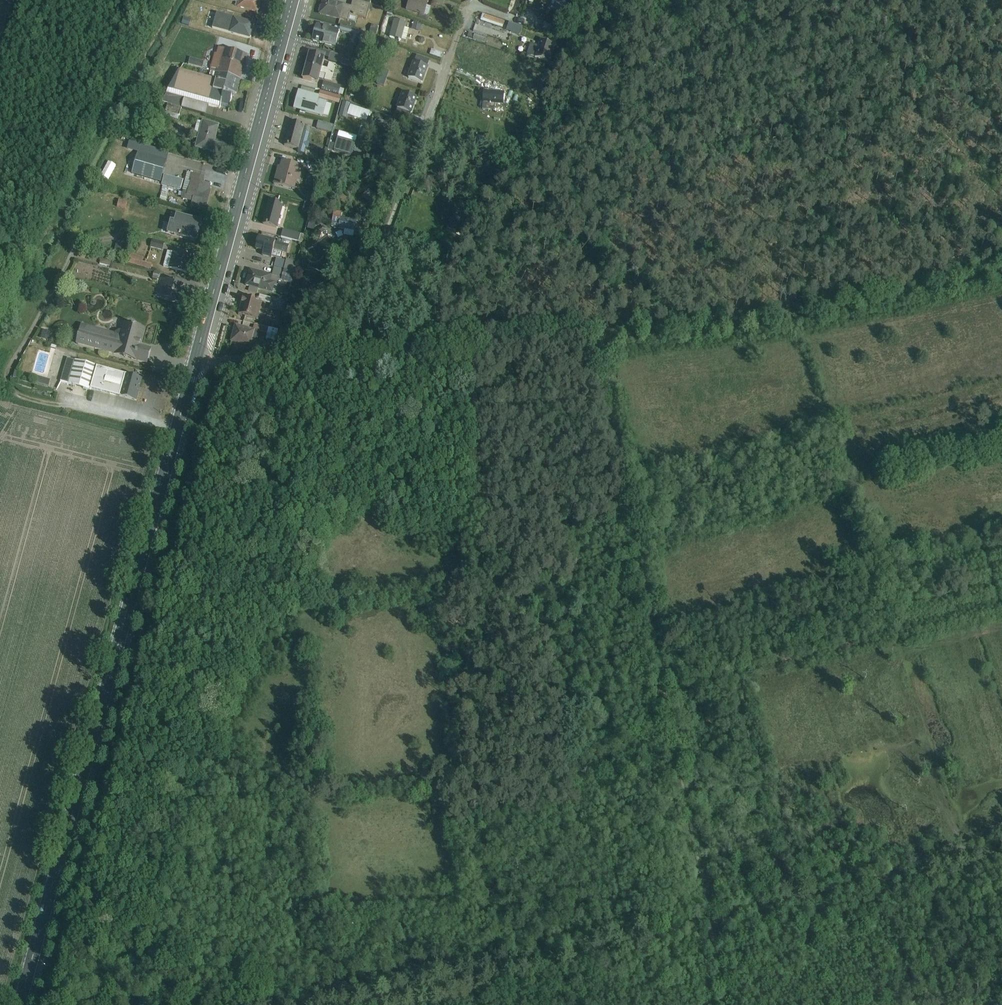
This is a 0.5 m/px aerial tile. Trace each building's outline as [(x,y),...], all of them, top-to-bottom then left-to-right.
[(236,2),(235,6),(238,7),(257,13),(257,12),(259,11),(260,7),(259,6),(260,1),(257,0),(229,0),(236,2)] [(370,5),(353,0),(351,7),(324,0),(322,8),(320,7),(319,12),(321,13),(320,14),(348,22),(350,15),(366,20),(370,5)] [(428,15),(431,8),(426,6),(428,1),(425,0),(409,0),(406,10),(424,16),(426,16),(428,15)] [(554,6),(553,10),(572,15),(577,0),(556,0),(554,6)] [(217,13),(213,29),(250,39),(254,24),(217,13)] [(486,15),(484,20),(503,26),(505,21),(502,20),(486,15)] [(406,42),(409,30),(405,29),(406,23),(394,20),(390,38),(401,41),(406,42)] [(512,33),(513,22),(506,21),(505,31),(512,33)] [(422,24),(414,22),(412,30),(420,32),(422,24)] [(544,23),(542,29),(553,32),(555,26),(544,23)] [(376,36),(379,27),(372,24),(369,33),(376,36)] [(512,32),(521,35),(523,28),(514,25),(512,32)] [(313,41),(336,47),(340,32),(317,26),(313,41)] [(341,27),(339,32),(349,35),(351,39),(349,44),(356,45),(360,32),(341,27)] [(476,33),(474,38),(484,42),(486,37),(476,33)] [(362,34),(361,37),(366,39),(365,42),(376,46),(378,40),(367,36),(362,34)] [(531,44),(527,56),(534,59),(549,63),(550,62),(555,46),(541,41),(539,47),(531,44)] [(247,56),(218,48),(217,54),(215,53),(210,72),(211,72),(240,80),(247,56)] [(311,48),(310,53),(329,59),(331,54),(311,48)] [(444,54),(431,50),(430,55),(442,59),(444,54)] [(328,61),(341,65),(344,57),(331,53),(331,54),(329,59),(328,61)] [(335,70),(336,65),(329,63),(328,69),(323,68),(325,58),(310,54),(309,55),(308,55),(306,60),(308,61),(306,67),(338,75),(338,71),(335,70)] [(417,56),(414,63),(427,67),(430,61),(417,56)] [(414,63),(413,62),(407,78),(422,84),(428,67),(427,67),(414,63)] [(336,79),(338,75),(306,67),(305,73),(303,72),(302,77),(303,78),(303,79),(318,83),(320,79),(325,81),(332,83),(333,78),(336,79)] [(377,68),(374,75),(379,77),(377,84),(384,87),(390,72),(377,68)] [(209,79),(179,71),(177,76),(162,103),(168,105),(181,109),(206,116),(208,106),(220,109),(221,107),(229,109),(232,98),(234,99),(236,94),(240,80),(211,72),(209,79)] [(321,90),(339,95),(341,87),(324,82),(321,90)] [(312,89),(310,95),(319,98),(321,92),(312,89)] [(327,102),(319,100),(319,98),(310,95),(299,92),(295,108),(324,116),(327,102)] [(397,109),(410,114),(411,114),(417,98),(402,93),(397,109)] [(328,101),(339,104),(341,97),(330,94),(328,101)] [(346,119),(350,104),(343,102),(339,117),(346,119)] [(351,104),(349,112),(355,114),(357,106),(351,104)] [(178,122),(181,109),(168,105),(164,118),(178,122)] [(410,114),(397,109),(395,117),(408,121),(410,114)] [(328,116),(327,124),(334,126),(336,118),(328,116)] [(195,133),(194,139),(198,140),(195,148),(220,155),(222,146),(214,144),(219,126),(202,122),(202,123),(200,128),(196,127),(195,133)] [(291,122),(284,146),(299,150),(298,153),(304,155),(306,149),(320,153),(322,146),(307,143),(311,128),(291,122)] [(316,130),(332,134),(334,126),(318,122),(316,130)] [(339,131),(334,151),(352,156),(357,136),(339,131)] [(132,174),(161,182),(169,153),(141,145),(132,174)] [(484,155),(481,161),(486,164),(484,167),(485,168),(484,170),(492,175),(499,162),(496,160),(485,153),(484,155)] [(327,170),(341,174),(345,161),(331,156),(327,170)] [(297,181),(300,182),(304,167),(282,161),(280,171),(278,170),(274,185),(295,191),(297,181)] [(203,184),(205,177),(187,173),(182,192),(183,192),(181,199),(192,202),(191,206),(205,210),(208,198),(206,197),(209,186),(203,184)] [(317,176),(309,174),(306,184),(314,186),(317,176)] [(184,181),(164,175),(162,185),(181,191),(184,181)] [(314,198),(308,193),(304,198),(310,203),(314,198)] [(127,203),(119,200),(117,208),(125,210),(127,203)] [(282,221),(280,220),(284,205),(270,201),(263,225),(278,229),(278,226),(280,226),(282,221)] [(303,209),(310,211),(312,205),(305,203),(303,209)] [(342,212),(334,211),(332,227),(339,228),(338,229),(345,230),(344,236),(356,238),(359,222),(341,220),(342,212)] [(171,221),(168,233),(196,241),(196,240),(195,240),(200,223),(201,223),(201,222),(171,215),(171,216),(173,217),(171,221)] [(314,231),(316,224),(309,223),(308,230),(314,231)] [(281,238),(303,244),(305,236),(283,230),(281,238)] [(289,246),(281,244),(259,238),(256,250),(264,252),(262,256),(271,259),(272,257),(277,258),(278,252),(287,254),(289,246)] [(165,243),(153,240),(150,248),(163,251),(165,243)] [(173,253),(168,252),(164,267),(169,268),(169,269),(188,274),(192,256),(174,251),(173,253)] [(151,270),(152,265),(142,263),(144,258),(131,255),(128,264),(151,270)] [(101,259),(100,264),(110,267),(112,260),(100,256),(99,258),(101,259)] [(284,270),(294,273),(297,263),(287,260),(285,267),(284,270)] [(284,270),(274,268),(272,277),(250,271),(248,279),(246,286),(250,287),(259,289),(273,293),(275,285),(277,286),(278,280),(292,284),(294,273),(284,270)] [(160,273),(154,271),(152,279),(158,281),(160,273)] [(163,280),(161,287),(164,288),(161,298),(180,303),(180,302),(185,286),(185,285),(163,280)] [(284,314),(287,303),(260,295),(258,301),(271,305),(269,310),(284,314)] [(246,317),(244,322),(256,325),(258,319),(258,320),(263,303),(244,297),(239,315),(246,317)] [(115,334),(82,325),(76,345),(147,364),(151,350),(140,347),(145,330),(123,324),(121,331),(120,331),(115,334)] [(276,342),(279,332),(255,325),(253,331),(240,328),(239,330),(237,329),(236,334),(234,333),(231,342),(255,348),(259,333),(267,335),(266,339),(276,342)] [(59,360),(65,361),(67,350),(60,349),(59,360)] [(119,396),(126,375),(97,367),(98,366),(75,361),(67,358),(61,382),(68,384),(68,385),(91,391),(91,389),(119,396)] [(126,375),(119,396),(136,401),(142,379),(126,375)] [(38,376),(36,383),(49,387),(51,380),(38,376)]
